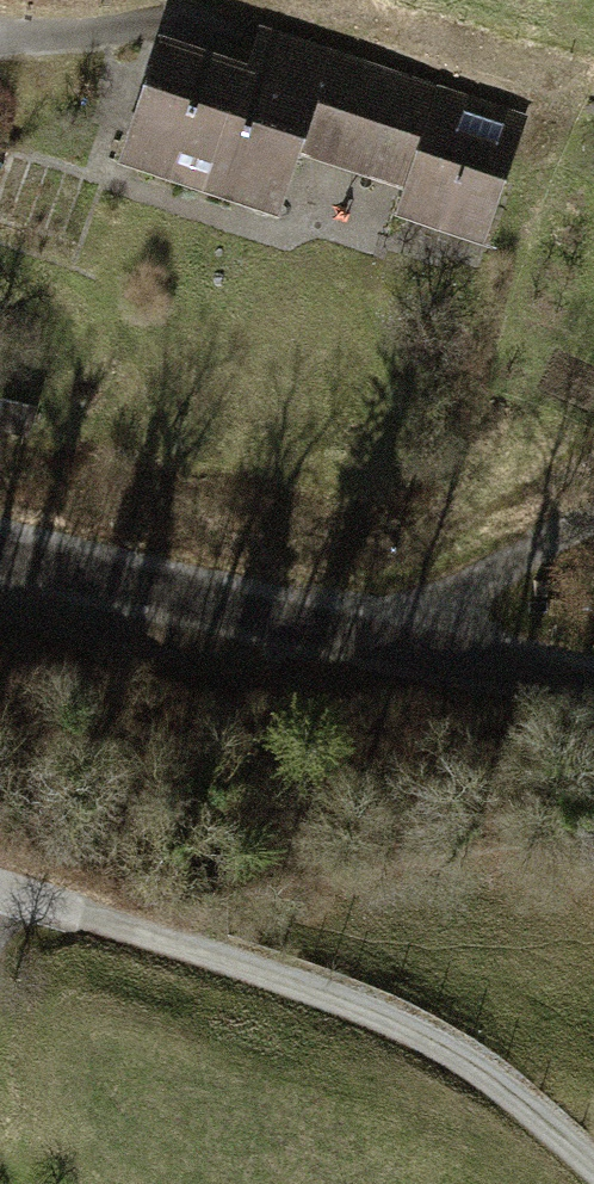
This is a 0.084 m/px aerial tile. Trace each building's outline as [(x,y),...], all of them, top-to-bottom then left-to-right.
[(239,68),(144,33),(97,160),(266,222),(285,168),(472,236),(512,128),(252,33),(239,68)]
